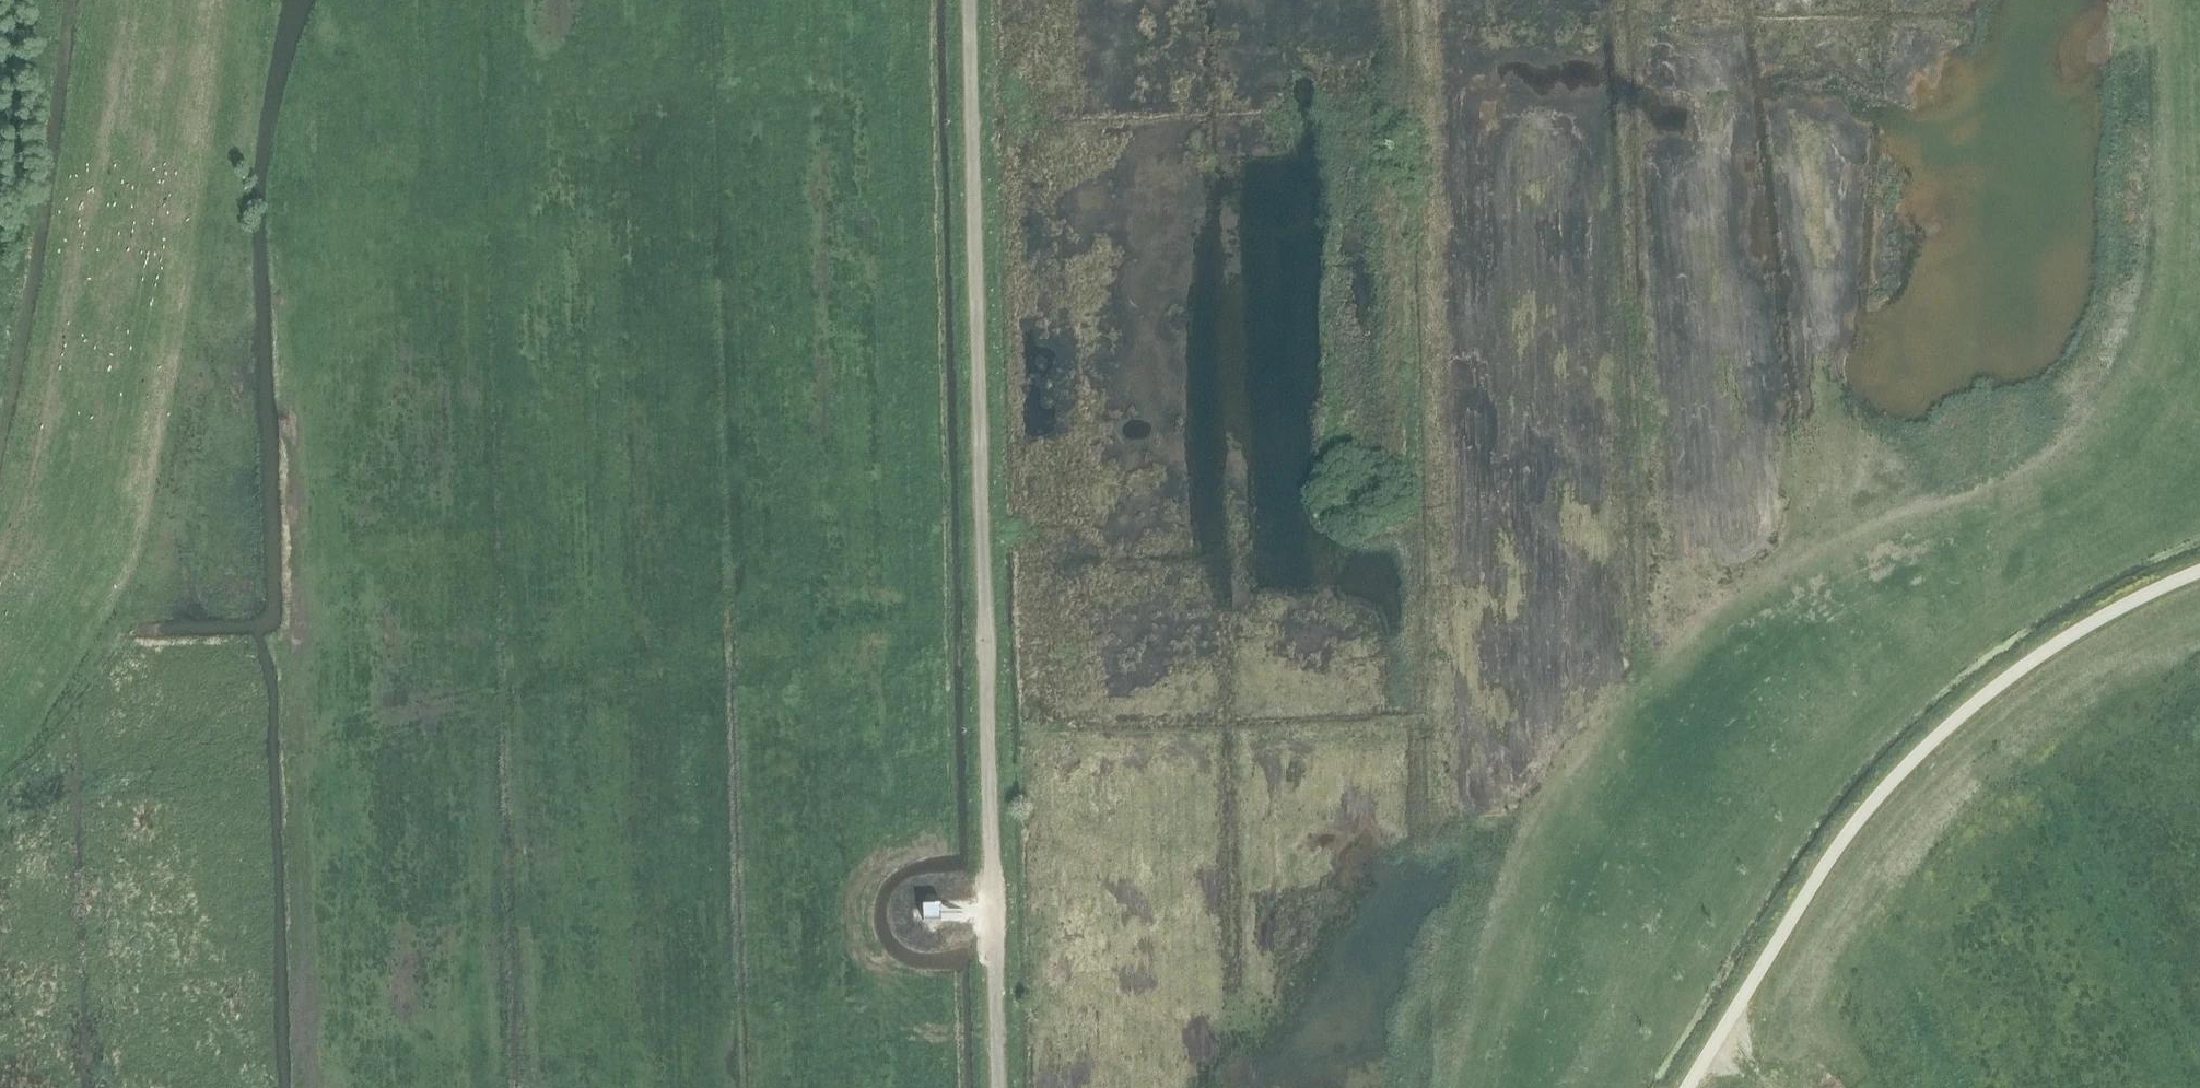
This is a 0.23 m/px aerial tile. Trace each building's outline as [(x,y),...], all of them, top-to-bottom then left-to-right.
[(924,905),(924,922),(941,921),(940,904),(924,905)]
